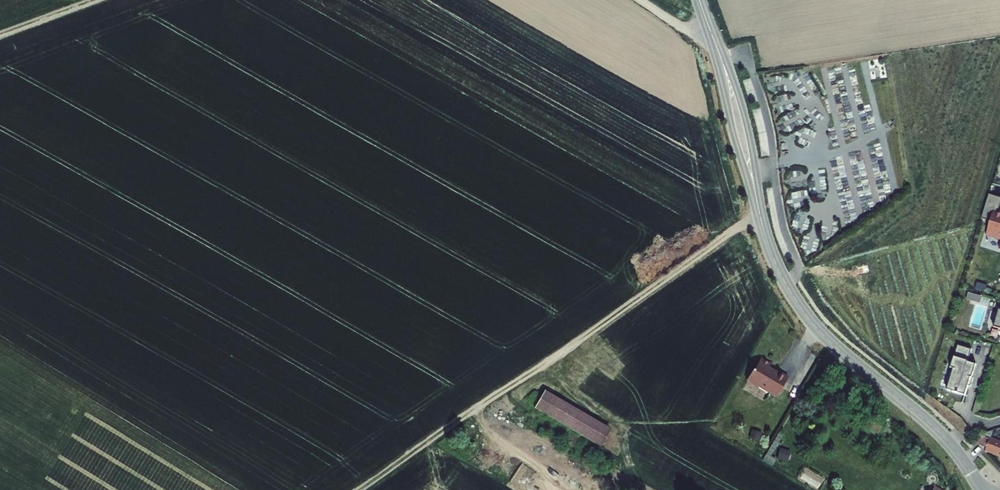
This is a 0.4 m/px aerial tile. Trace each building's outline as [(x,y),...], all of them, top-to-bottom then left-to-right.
[(987,190),(980,214),(989,217),(985,231),(995,234),(996,231),(999,233),(999,211),(997,210),(999,199),(999,194),(987,190)] [(982,302),(984,295),(969,291),(968,299),(982,302)] [(947,390),(965,395),(968,385),(970,386),(973,377),(970,377),(974,364),(967,362),(971,349),(957,345),(950,368),(953,369),(947,390)] [(786,401),(798,380),(786,373),(786,374),(779,370),(781,367),(771,361),(764,373),(763,372),(757,382),(769,389),(768,390),(786,401)] [(610,425),(545,387),(535,404),(600,442),(610,425)] [(989,447),(999,451),(999,441),(993,438),(989,447)] [(793,452),(794,449),(774,439),(765,459),(774,464),(782,447),(793,452)] [(790,460),(791,450),(780,449),(779,459),(790,460)]
